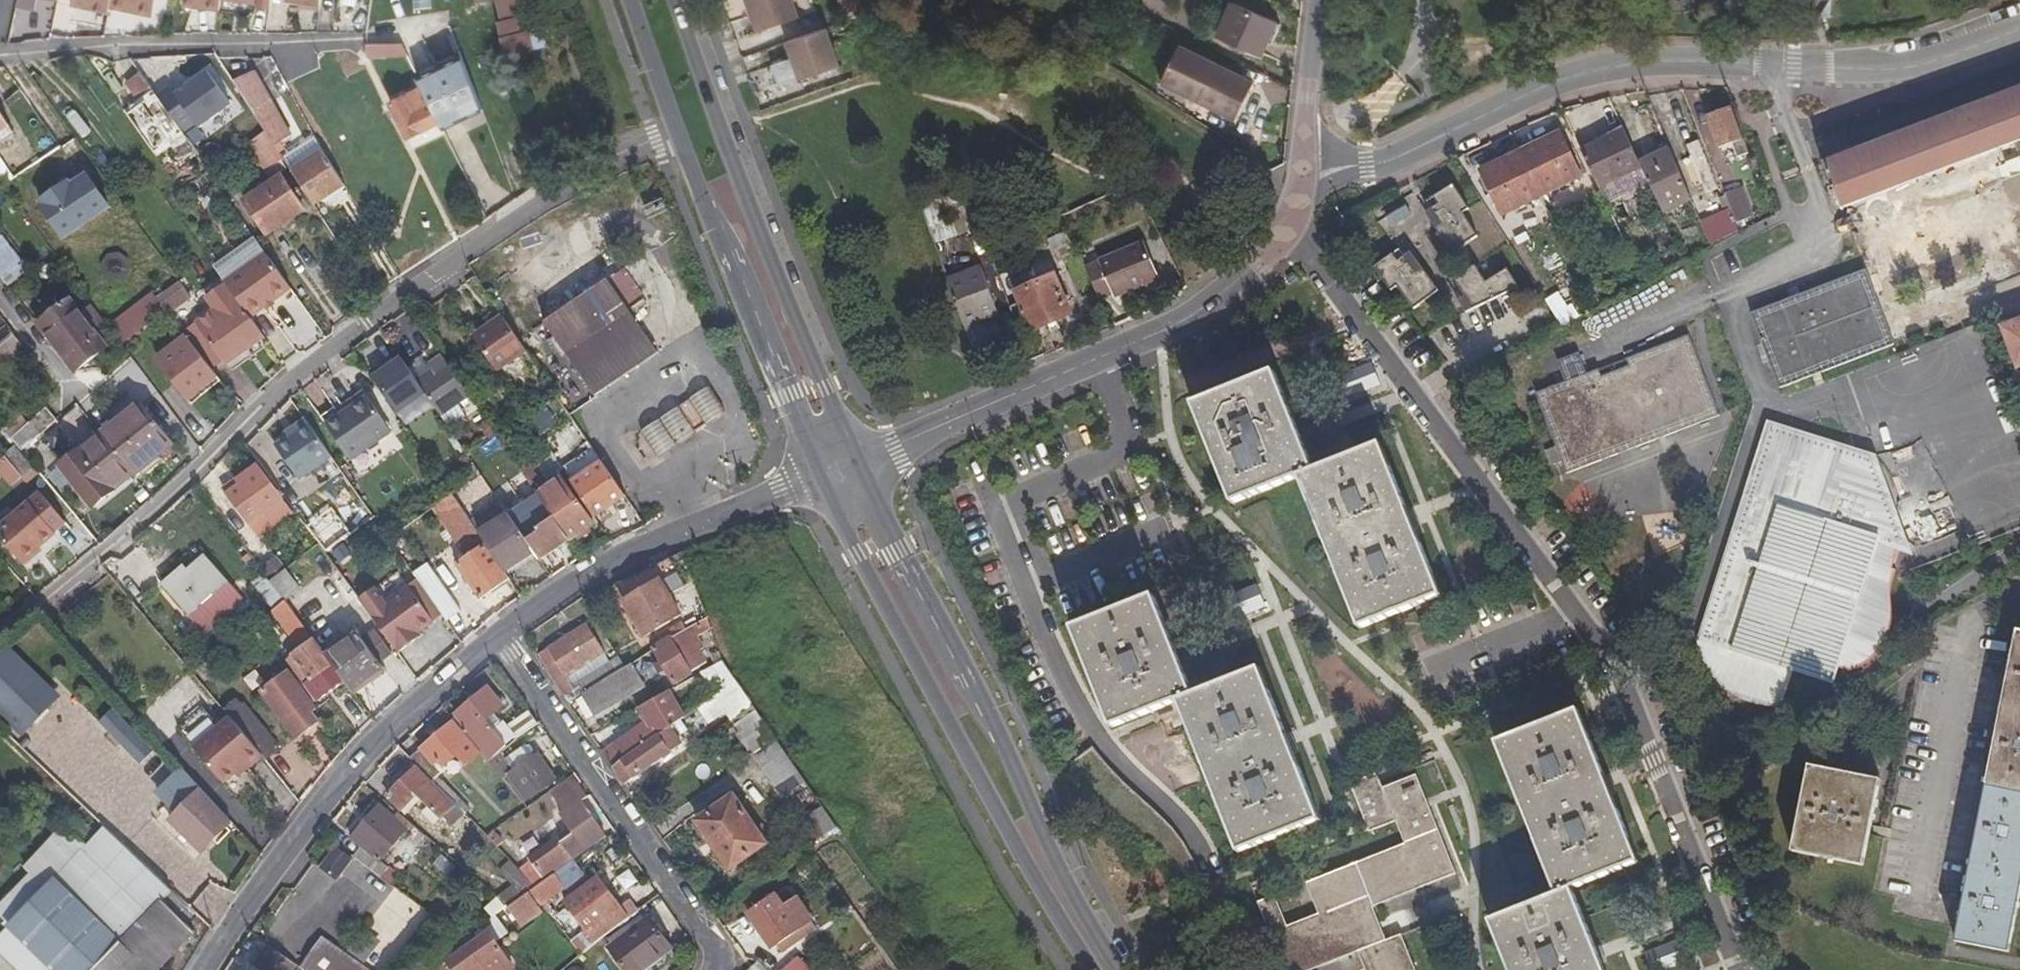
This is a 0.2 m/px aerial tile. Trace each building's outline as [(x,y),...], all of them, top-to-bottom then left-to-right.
[(65,12),(108,17),(109,12),(153,18),(156,0),(67,0),(65,12)] [(181,0),(204,3),(203,8),(218,10),(220,0),(181,0)] [(413,9),(433,8),(433,0),(413,0),(413,9)] [(501,50),(521,46),(516,20),(513,4),(521,2),(520,0),(496,0),(500,19),(496,20),(501,50)] [(755,29),(796,16),(791,0),(746,0),(755,29)] [(1216,29),(1258,51),(1264,40),(1268,43),(1278,23),(1231,0),(1230,0),(1216,29)] [(525,5),(521,2),(513,4),(516,20),(525,19),(528,15),(525,5)] [(801,32),(760,46),(773,84),(814,70),(801,32)] [(367,52),(405,53),(398,40),(366,40),(367,52)] [(1178,44),(1161,82),(1236,118),(1253,79),(1178,44)] [(199,128),(234,105),(210,69),(176,92),(199,128)] [(172,143),(185,135),(140,71),(128,80),(172,143)] [(244,94),(263,125),(282,155),(302,142),(264,82),(244,94)] [(407,132),(437,118),(420,84),(391,98),(407,132)] [(1928,126),(1858,153),(1863,164),(1834,181),(1845,207),(2019,139),(2019,90),(1928,126)] [(24,131),(39,126),(32,107),(17,113),(24,131)] [(1750,152),(1732,109),(1709,118),(1721,147),(1734,142),(1740,156),(1750,152)] [(1641,168),(1639,165),(1624,132),(1582,152),(1599,188),(1641,168)] [(1561,134),(1523,152),(1545,197),(1583,179),(1561,134)] [(188,137),(172,148),(186,167),(202,156),(188,137)] [(1701,141),(1689,145),(1706,193),(1718,188),(1701,141)] [(278,160),(267,142),(249,154),(260,172),(278,160)] [(64,240),(114,210),(72,143),(52,156),(68,182),(39,199),(64,240)] [(1827,165),(1834,181),(1863,164),(1858,153),(1855,154),(1851,143),(1834,150),(1838,159),(1827,165)] [(311,199),(342,179),(321,144),(289,165),(311,199)] [(1639,165),(1641,168),(1663,216),(1692,202),(1671,151),(1639,165)] [(1504,217),(1545,197),(1523,152),(1482,172),(1504,217)] [(3,183),(13,176),(0,156),(0,179),(3,183)] [(301,206),(279,172),(243,195),(265,229),(301,206)] [(1451,251),(1482,232),(1453,185),(1422,204),(1451,251)] [(1741,187),(1724,194),(1731,211),(1736,223),(1764,211),(1760,203),(1750,207),(1741,187)] [(974,223),(960,188),(940,195),(955,231),(974,223)] [(940,195),(920,204),(933,240),(955,231),(940,195)] [(1702,225),(1710,245),(1739,231),(1736,223),(1731,211),(1702,225)] [(1066,240),(1062,229),(1046,235),(1050,246),(1066,240)] [(1099,259),(1085,265),(1098,295),(1112,289),(1114,294),(1157,275),(1142,238),(1098,257),(1099,259)] [(16,260),(0,239),(0,273),(16,260)] [(223,280),(264,252),(255,240),(215,269),(223,280)] [(1442,287),(1401,244),(1375,268),(1416,312),(1442,287)] [(223,280),(226,284),(250,318),(291,289),(264,252),(223,280)] [(979,266),(947,278),(964,323),(996,311),(979,266)] [(1899,344),(1870,271),(1756,315),(1784,388),(1899,344)] [(654,349),(604,274),(541,316),(593,391),(654,349)] [(1069,312),(1054,274),(1015,289),(1020,300),(1009,305),(1019,332),(1069,312)] [(188,294),(178,280),(154,296),(163,309),(164,311),(188,294)] [(252,348),(265,338),(250,318),(226,284),(203,301),(210,311),(193,323),(221,364),(249,344),(252,348)] [(119,340),(163,309),(154,296),(151,292),(106,323),(119,340)] [(64,298),(36,321),(71,363),(99,340),(94,333),(75,311),(64,298)] [(94,333),(105,324),(86,302),(75,311),(94,333)] [(471,331),(500,371),(530,351),(500,310),(471,331)] [(2007,326),(2019,360),(2019,321),(2007,326)] [(183,337),(187,344),(208,373),(221,364),(193,323),(180,333),(183,337)] [(23,346),(12,332),(0,341),(0,366),(23,346)] [(189,400),(214,382),(208,373),(187,344),(183,337),(157,355),(162,361),(189,400)] [(1724,414),(1694,337),(1539,395),(1567,473),(1724,414)] [(221,364),(225,367),(252,348),(249,344),(221,364)] [(373,373),(401,419),(432,400),(443,418),(474,399),(443,349),(411,368),(403,355),(373,373)] [(1565,381),(1590,372),(1582,352),(1558,361),(1565,381)] [(1371,362),(1345,375),(1356,397),(1382,384),(1371,362)] [(1301,473),(1314,467),(1275,368),(1193,399),(1232,500),(1301,473)] [(708,386),(641,433),(660,460),(727,412),(708,386)] [(0,392),(0,426),(16,412),(0,392)] [(325,425),(349,460),(390,432),(366,397),(325,425)] [(101,435),(131,472),(131,473),(170,442),(138,401),(99,433),(101,435)] [(42,404),(7,435),(17,447),(53,417),(42,404)] [(274,436),(298,479),(334,459),(309,416),(274,436)] [(1700,639),(1837,687),(1888,542),(1826,521),(1852,446),(1774,420),(1700,639)] [(110,489),(131,472),(101,435),(82,451),(79,448),(58,464),(92,506),(111,491),(110,489)] [(585,449),(591,445),(585,437),(580,441),(585,449)] [(1314,467),(1301,473),(1360,625),(1440,594),(1380,442),(1314,467)] [(17,476),(29,467),(11,445),(0,454),(0,455),(17,476)] [(591,465),(600,459),(593,449),(585,455),(591,465)] [(522,456),(515,461),(532,486),(538,482),(522,456)] [(593,514),(623,493),(600,459),(591,465),(570,480),(593,514)] [(279,498),(280,497),(254,463),(240,474),(243,479),(224,494),(245,523),(246,522),(279,498)] [(221,490),(224,494),(243,479),(240,474),(221,490)] [(560,474),(535,490),(565,533),(589,518),(560,474)] [(566,535),(565,533),(535,490),(504,511),(530,550),(535,556),(566,535)] [(476,594),(505,574),(501,569),(475,530),(452,496),(443,502),(448,509),(446,511),(473,551),(455,562),(476,594)] [(33,548),(54,530),(24,497),(3,515),(33,548)] [(279,498),(246,522),(256,536),(289,511),(279,498)] [(501,569),(530,550),(504,511),(498,502),(489,508),(488,512),(493,519),(475,530),(501,569)] [(33,548),(3,515),(0,517),(0,537),(19,559),(33,548)] [(333,527),(317,539),(336,564),(351,553),(333,527)] [(657,565),(676,592),(685,587),(672,567),(684,555),(684,553),(657,565)] [(190,570),(186,565),(160,585),(190,622),(206,610),(200,603),(212,593),(217,600),(233,588),(208,556),(190,570)] [(261,565),(269,574),(280,566),(273,556),(261,565)] [(645,633),(688,610),(676,592),(657,565),(656,564),(615,582),(645,633)] [(290,572),(261,592),(273,609),(302,588),(290,572)] [(432,576),(420,584),(448,624),(459,616),(432,576)] [(1227,596),(1236,619),(1268,607),(1258,584),(1227,596)] [(1179,697),(1191,692),(1152,592),(1072,624),(1111,724),(1179,697)] [(206,610),(217,600),(212,593),(200,603),(206,610)] [(283,627),(286,632),(297,620),(295,617),(283,627)] [(313,696),(340,677),(323,655),(310,637),(297,620),(286,632),(298,648),(286,658),(313,696)] [(650,643),(654,650),(688,630),(683,622),(650,643)] [(692,639),(703,631),(698,624),(688,630),(654,650),(660,659),(655,662),(662,674),(667,670),(674,682),(706,662),(699,649),(703,645),(700,640),(696,644),(692,639)] [(370,626),(357,635),(374,658),(386,649),(370,626)] [(544,655),(560,684),(575,673),(605,655),(589,628),(544,655)] [(323,655),(340,677),(349,689),(380,666),(374,658),(357,635),(354,632),(323,655)] [(0,657),(0,711),(26,734),(63,694),(10,646),(0,657)] [(583,687),(586,693),(627,666),(622,658),(581,683),(583,687)] [(715,664),(729,685),(738,679),(723,659),(715,664)] [(586,693),(585,693),(598,713),(649,682),(636,661),(627,666),(586,693)] [(1959,941),(2011,953),(2019,909),(2019,663),(1959,941)] [(1191,692),(1179,697),(1238,849),(1318,818),(1258,666),(1191,692)] [(307,701),(284,670),(259,689),(282,719),(307,701)] [(568,697),(583,687),(581,683),(575,673),(560,684),(568,697)] [(736,696),(745,689),(738,679),(729,685),(736,696)] [(490,761),(501,752),(504,749),(481,719),(502,701),(489,686),(458,714),(471,729),(465,734),(482,752),(490,761)] [(227,716),(243,734),(255,750),(261,756),(273,746),(233,698),(221,709),(227,716)] [(161,704),(140,723),(154,739),(160,746),(182,726),(161,704)] [(519,737),(540,722),(530,707),(510,723),(519,737)] [(1556,892),(1570,887),(1638,860),(1578,709),(1497,741),(1556,892)] [(471,729),(458,714),(452,719),(454,721),(465,734),(471,729)] [(648,722),(659,737),(667,731),(657,714),(648,722)] [(234,741),(243,734),(227,716),(219,723),(234,741)] [(468,765),(482,752),(465,734),(454,721),(409,758),(418,766),(468,815),(473,810),(443,776),(451,770),(447,765),(459,755),(468,765)] [(624,739),(634,755),(659,737),(648,722),(624,739)] [(659,737),(668,748),(683,736),(675,725),(667,731),(659,737)] [(744,741),(758,752),(779,737),(770,725),(744,741)] [(160,746),(166,751),(168,753),(189,734),(182,726),(160,746)] [(634,755),(618,766),(628,782),(669,751),(668,748),(659,737),(634,755)] [(778,787),(801,772),(779,737),(758,752),(755,754),(778,787)] [(159,757),(166,751),(160,746),(154,739),(141,751),(147,758),(151,754),(156,759),(159,757)] [(605,752),(616,768),(618,766),(634,755),(624,739),(605,752)] [(272,785),(280,778),(261,756),(255,750),(247,757),(272,785)] [(176,775),(182,769),(168,753),(166,751),(159,757),(176,775)] [(490,761),(499,772),(509,763),(501,752),(490,761)] [(539,755),(511,773),(530,802),(558,783),(539,755)] [(243,811),(272,785),(247,757),(219,782),(243,811)] [(464,833),(474,822),(468,815),(418,766),(388,798),(404,814),(421,798),(445,824),(450,819),(464,833)] [(1884,782),(1816,767),(1797,851),(1866,866),(1884,782)] [(1272,893),(1257,899),(1285,969),(1312,969),(1359,951),(1366,969),(1418,969),(1404,933),(1387,939),(1374,906),(1457,874),(1417,773),(1384,786),(1405,840),(1305,880),(1316,911),(1284,924),(1272,893)] [(196,846),(227,818),(192,779),(185,784),(193,793),(169,815),(196,846)] [(568,812),(583,801),(589,797),(580,784),(559,799),(568,812)] [(820,837),(838,825),(814,791),(797,804),(820,837)] [(734,797),(700,820),(733,868),(766,844),(734,797)] [(568,846),(575,857),(607,834),(583,801),(568,812),(582,832),(566,843),(568,846)] [(353,855),(381,876),(389,867),(381,860),(405,833),(410,837),(417,829),(397,811),(392,816),(379,806),(351,839),(359,847),(353,855)] [(192,912),(181,902),(158,881),(103,828),(86,847),(74,835),(34,878),(29,874),(0,906),(0,915),(12,926),(59,969),(96,969),(158,906),(180,926),(192,912)] [(507,844),(496,832),(489,837),(502,850),(507,844)] [(569,866),(578,860),(575,857),(568,846),(526,875),(533,881),(539,887),(569,866)] [(327,866),(359,894),(352,901),(360,908),(373,894),(379,899),(388,888),(343,848),(327,866)] [(532,891),(563,926),(569,921),(551,896),(577,877),(569,866),(539,887),(532,891)] [(172,867),(158,881),(181,902),(194,888),(172,867)] [(597,941),(649,903),(641,893),(622,908),(601,877),(568,902),(597,941)] [(524,898),(532,891),(539,887),(533,881),(519,891),(524,898)] [(1556,892),(1489,919),(1510,969),(1603,969),(1570,887),(1556,892)] [(777,944),(797,930),(815,918),(801,898),(786,908),(778,894),(749,914),(772,948),(777,944)] [(494,917),(507,909),(496,898),(486,910),(494,917)] [(189,934),(180,926),(158,906),(96,969),(154,969),(189,934)] [(610,946),(628,969),(641,969),(673,946),(651,917),(610,946)] [(431,940),(453,969),(463,969),(470,964),(474,969),(508,969),(523,958),(498,922),(477,938),(473,932),(464,938),(444,923),(431,940)] [(25,969),(59,969),(12,926),(0,940),(0,947),(25,969)] [(584,930),(571,938),(580,953),(593,945),(584,930)] [(802,937),(797,930),(777,944),(783,951),(802,937)] [(303,969),(367,969),(321,938),(301,968),(303,969)] [(1645,952),(1652,969),(1665,969),(1687,962),(1678,940),(1645,952)] [(271,948),(256,969),(258,969),(294,969),(297,965),(271,948)] [(798,955),(781,969),(812,969),(798,955)]
